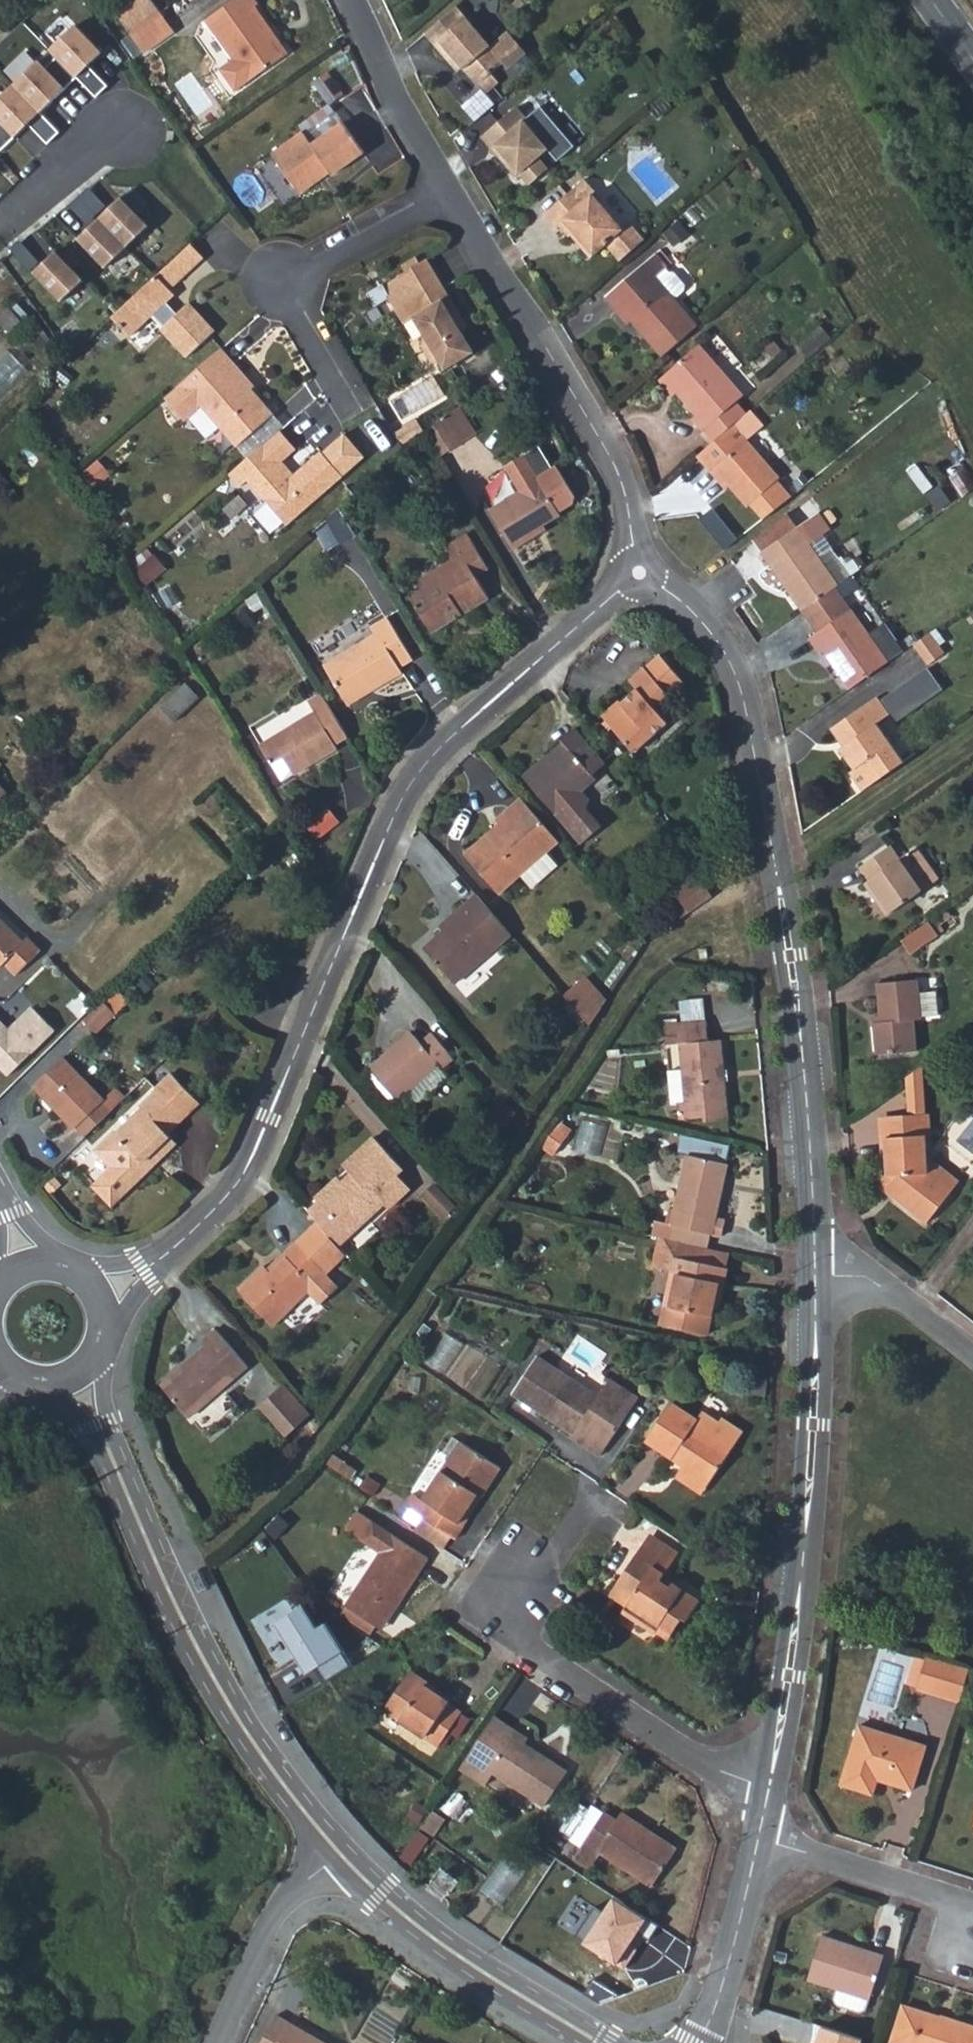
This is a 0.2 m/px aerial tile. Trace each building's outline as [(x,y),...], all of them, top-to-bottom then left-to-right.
[(133,37),(165,14),(154,0),(140,0),(117,16),(133,37)] [(204,30),(230,68),(217,78),(233,98),(286,60),(275,46),(271,49),(265,40),(269,37),(252,14),(257,10),(249,0),(245,0),(204,30)] [(489,54),(455,13),(424,40),(445,65),(450,60),(477,92),(479,91),(483,95),(489,97),(498,89),(490,81),(502,71),(507,76),(523,62),(506,40),(489,54)] [(179,34),(165,14),(133,37),(147,58),(179,34)] [(26,124),(44,143),(56,132),(38,112),(74,78),(93,98),(105,86),(86,66),(100,53),(73,25),(46,50),(53,57),(44,66),(37,59),(0,95),(0,148),(26,124)] [(329,76),(314,85),(328,107),(330,109),(344,99),(329,76)] [(494,111),(477,92),(458,109),(474,128),(494,111)] [(310,147),(341,125),(330,109),(328,107),(297,128),(301,133),(310,147)] [(537,135),(517,112),(482,143),(505,169),(511,166),(531,188),(550,172),(540,160),(548,152),(535,137),(537,135)] [(301,133),(271,154),(299,193),(327,172),(331,178),(362,157),(341,125),(310,147),(301,133)] [(582,183),(573,190),(541,217),(552,228),(555,226),(567,240),(573,235),(581,243),(579,250),(589,262),(605,249),(622,234),(620,233),(591,198),(593,196),(582,183)] [(91,190),(82,197),(130,251),(157,228),(142,214),(151,204),(137,190),(115,213),(91,190)] [(130,251),(82,197),(72,206),(92,229),(81,239),(109,270),(130,251)] [(620,233),(622,234),(605,249),(619,265),(643,243),(627,226),(620,233)] [(194,254),(182,241),(161,258),(173,272),(194,254)] [(22,242),(13,251),(66,306),(91,282),(60,250),(45,266),(22,242)] [(161,258),(102,310),(119,330),(142,310),(152,322),(150,325),(174,353),(203,328),(179,299),(168,308),(157,295),(164,290),(159,284),(173,272),(161,258)] [(632,325),(661,359),(696,329),(681,311),(693,298),(680,282),(671,279),(661,288),(657,283),(668,273),(657,258),(604,303),(627,329),(632,325)] [(440,368),(445,375),(474,357),(455,329),(461,324),(425,265),(384,292),(382,293),(388,304),(402,329),(412,322),(423,341),(421,351),(433,372),(440,368)] [(388,304),(382,293),(384,292),(382,290),(366,299),(374,312),(388,304)] [(32,368),(13,349),(0,362),(0,399),(32,368)] [(248,382),(221,350),(174,391),(192,411),(198,407),(235,450),(271,419),(244,386),(248,382)] [(690,424),(710,447),(743,418),(734,409),(741,401),(698,350),(662,382),(694,420),(690,424)] [(468,441),(451,412),(438,423),(455,450),(468,441)] [(759,432),(745,416),(743,418),(710,447),(693,462),(706,477),(712,474),(744,510),(747,508),(774,485),(778,482),(745,445),(759,432)] [(455,450),(438,423),(424,436),(439,461),(455,450)] [(276,432),(225,477),(236,489),(244,483),(283,528),(340,479),(320,456),(319,454),(288,481),(281,473),(284,470),(279,465),(293,452),(276,432)] [(339,439),(320,456),(340,479),(359,462),(339,439)] [(487,511),(511,550),(537,535),(534,530),(559,517),(558,515),(536,479),(522,456),(504,468),(519,493),(487,511)] [(554,469),(536,479),(558,515),(572,506),(573,500),(554,469)] [(774,485),(747,508),(759,523),(787,502),(774,485)] [(816,517),(804,501),(748,544),(758,559),(816,517)] [(798,616),(830,594),(836,589),(807,548),(828,533),(816,517),(758,559),(798,616)] [(733,544),(724,531),(711,542),(721,554),(733,544)] [(437,582),(408,599),(428,633),(487,598),(473,576),(486,567),(465,535),(443,548),(451,561),(432,573),(437,582)] [(818,656),(844,694),(882,668),(865,644),(830,594),(798,616),(815,638),(804,647),(814,659),(818,656)] [(378,634),(325,668),(345,700),(368,686),(373,693),(404,673),(401,667),(413,657),(388,616),(373,625),(378,634)] [(865,644),(882,668),(895,659),(877,635),(865,644)] [(613,696),(595,710),(632,754),(666,725),(654,712),(670,698),(668,696),(683,683),(657,652),(643,664),(641,662),(623,676),(631,686),(616,699),(613,696)] [(902,719),(948,689),(933,666),(888,697),(902,719)] [(168,709),(182,719),(203,693),(190,682),(168,709)] [(335,746),(347,738),(320,693),(306,703),(313,713),(258,746),(281,783),(337,749),(335,746)] [(849,775),(861,793),(902,765),(877,726),(891,716),(879,699),(832,731),(844,748),(839,752),(853,772),(849,775)] [(523,778),(581,847),(599,832),(587,816),(589,802),(582,793),(596,781),(592,777),(606,765),(576,730),(563,741),(567,747),(551,762),(547,758),(523,778)] [(500,889),(561,839),(524,794),(499,816),(503,820),(467,850),(500,889)] [(867,879),(878,893),(871,899),(886,921),(938,886),(915,853),(900,861),(887,843),(858,864),(867,879)] [(673,887),(690,912),(711,897),(695,871),(673,887)] [(867,879),(861,884),(871,899),(878,893),(867,879)] [(659,898),(676,921),(690,912),(673,887),(659,898)] [(457,976),(513,930),(479,890),(444,920),(448,925),(428,943),(457,976)] [(0,915),(0,963),(24,939),(0,915)] [(933,939),(923,924),(897,942),(907,957),(933,939)] [(594,998),(598,991),(584,975),(578,979),(594,998)] [(564,990),(584,1013),(594,998),(578,979),(564,990)] [(882,1016),(883,1024),(872,1025),(876,1057),(921,1051),(916,1021),(943,1017),(939,992),(924,994),(922,981),(878,986),(882,1016)] [(605,1000),(598,991),(594,998),(601,1006),(605,1000)] [(684,995),(685,1018),(704,1016),(702,993),(684,995)] [(113,1006),(100,994),(81,1013),(94,1026),(113,1006)] [(601,1006),(594,998),(584,1013),(592,1021),(601,1006)] [(12,1079),(58,1033),(33,1009),(12,1030),(0,1018),(0,1068),(12,1079)] [(661,1020),(663,1040),(678,1038),(706,1036),(704,1016),(685,1018),(661,1020)] [(882,1016),(871,1017),(872,1025),(883,1024),(882,1016)] [(394,1043),(372,1061),(399,1094),(441,1059),(443,1063),(454,1054),(434,1028),(423,1038),(417,1031),(397,1047),(394,1043)] [(727,1110),(719,1035),(706,1036),(678,1038),(680,1065),(665,1067),(669,1097),(676,1096),(679,1116),(727,1110)] [(68,1115),(79,1127),(108,1096),(65,1054),(34,1086),(65,1118),(68,1115)] [(200,1104),(173,1074),(157,1088),(159,1090),(140,1107),(143,1110),(116,1135),(114,1132),(95,1148),(110,1164),(90,1182),(108,1202),(146,1167),(140,1161),(169,1135),(167,1133),(200,1104)] [(884,1137),(925,1136),(925,1115),(883,1116),(884,1137)] [(590,1121),(584,1149),(606,1153),(611,1125),(590,1121)] [(405,1166),(379,1134),(346,1163),(356,1175),(349,1182),(341,1173),(305,1203),(316,1218),(345,1251),(346,1252),(394,1212),(389,1205),(412,1186),(400,1171),(405,1166)] [(881,1186),(927,1222),(953,1186),(926,1168),(926,1158),(925,1136),(884,1137),(886,1173),(880,1173),(881,1186)] [(684,1150),(671,1212),(712,1221),(722,1223),(726,1207),(716,1205),(726,1159),(684,1150)] [(926,1168),(953,1186),(957,1178),(926,1158),(926,1168)] [(439,1184),(428,1197),(452,1217),(462,1204),(439,1184)] [(644,1229),(650,1230),(706,1243),(712,1221),(671,1212),(649,1207),(644,1229)] [(328,1267),(345,1251),(316,1218),(297,1235),(328,1267)] [(724,1247),(706,1243),(650,1230),(642,1262),(666,1268),(670,1269),(664,1297),(660,1297),(656,1316),(701,1327),(709,1287),(715,1262),(720,1263),(724,1247)] [(328,1267),(297,1235),(284,1247),(288,1251),(271,1265),(267,1260),(241,1284),(275,1320),(311,1286),(320,1295),(338,1278),(328,1267)] [(720,1263),(715,1262),(709,1287),(715,1288),(720,1263)] [(670,1269),(666,1268),(660,1297),(664,1297),(670,1269)] [(209,1336),(164,1374),(190,1408),(250,1358),(218,1318),(205,1330),(209,1336)] [(455,1374),(467,1341),(447,1333),(434,1366),(455,1374)] [(579,1427),(577,1430),(607,1450),(642,1392),(614,1372),(604,1389),(543,1349),(520,1387),(579,1427)] [(284,1432),(306,1415),(280,1384),(259,1401),(284,1432)] [(682,1460),(707,1477),(734,1439),(733,1438),(745,1418),(727,1406),(725,1410),(708,1399),(700,1411),(675,1394),(649,1432),(674,1450),(678,1443),(689,1450),(682,1460)] [(444,1441),(454,1448),(463,1434),(453,1427),(444,1441)] [(486,1490),(506,1460),(465,1433),(463,1434),(454,1448),(425,1491),(417,1485),(408,1497),(426,1510),(455,1530),(458,1532),(468,1517),(462,1513),(480,1486),(486,1490)] [(702,1485),(707,1477),(682,1460),(689,1450),(678,1443),(674,1450),(667,1460),(702,1485)] [(462,1513),(468,1517),(486,1490),(480,1486),(462,1513)] [(383,1544),(349,1597),(374,1614),(389,1589),(397,1593),(428,1547),(357,1497),(343,1515),(383,1544)] [(447,1542),(455,1530),(426,1510),(417,1523),(447,1542)] [(675,1584),(663,1576),(667,1571),(678,1554),(650,1534),(615,1584),(633,1596),(627,1604),(661,1627),(664,1624),(675,1632),(691,1613),(695,1616),(707,1600),(678,1579),(675,1584)] [(675,1584),(678,1579),(667,1571),(663,1576),(675,1584)] [(374,1614),(381,1618),(397,1593),(389,1589),(374,1614)] [(957,1700),(967,1668),(927,1656),(926,1658),(913,1655),(905,1682),(917,1686),(916,1688),(957,1700)] [(414,1670),(411,1675),(438,1693),(440,1688),(414,1670)] [(464,1710),(438,1693),(411,1675),(390,1708),(442,1743),(464,1710)] [(537,1732),(503,1709),(468,1763),(493,1780),(502,1767),(551,1800),(574,1762),(535,1736),(537,1732)] [(860,1720),(841,1781),(873,1792),(881,1769),(893,1773),(891,1780),(913,1785),(925,1751),(904,1743),(906,1734),(860,1720)] [(610,1802),(599,1795),(578,1828),(590,1835),(610,1802)] [(661,1875),(682,1840),(667,1830),(664,1833),(624,1810),(610,1802),(590,1835),(582,1847),(594,1855),(605,1840),(661,1875)] [(442,1803),(430,1823),(444,1834),(456,1811),(442,1803)] [(664,1833),(667,1830),(628,1806),(624,1810),(664,1833)] [(507,1856),(487,1892),(511,1906),(532,1869),(507,1856)] [(657,1924),(613,1895),(583,1942),(624,1968),(638,1947),(630,1941),(638,1929),(649,1936),(657,1924)] [(821,1934),(806,1979),(837,1989),(834,1999),(837,2004),(859,2011),(865,2008),(868,1998),(870,1999),(884,1954),(821,1934)] [(903,2004),(890,2042),(972,2042),(972,2026),(903,2004)] [(285,2006),(262,2042),(343,2042),(285,2006)]
